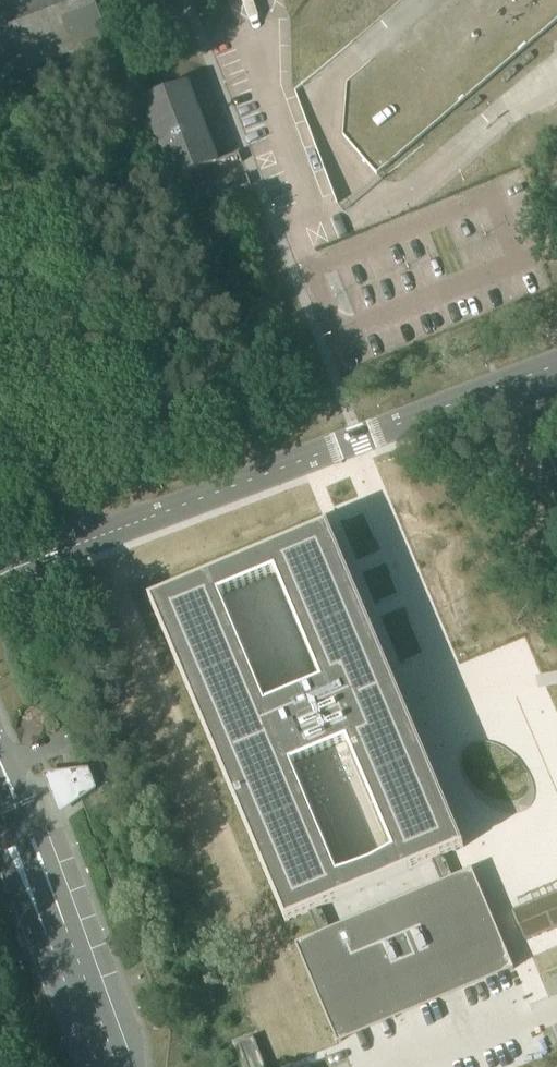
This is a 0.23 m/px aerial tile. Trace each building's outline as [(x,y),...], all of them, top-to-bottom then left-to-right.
[(107,38),(92,0),(12,0),(0,4),(0,79),(107,38)] [(158,95),(142,101),(172,180),(217,163),(217,161),(204,127),(202,121),(201,119),(188,84),(158,95)] [(335,525),(156,596),(286,922),(310,912),(318,934),(295,943),(336,1043),(513,973),(473,872),(450,881),(441,860),(465,850),(335,525)] [(77,795),(81,801),(96,790),(88,769),(69,771),(70,778),(56,784),(63,800),(77,795)] [(495,888),(515,938),(556,921),(556,863),(495,888)] [(237,1044),(246,1066),(265,1066),(253,1038),(237,1044)]
